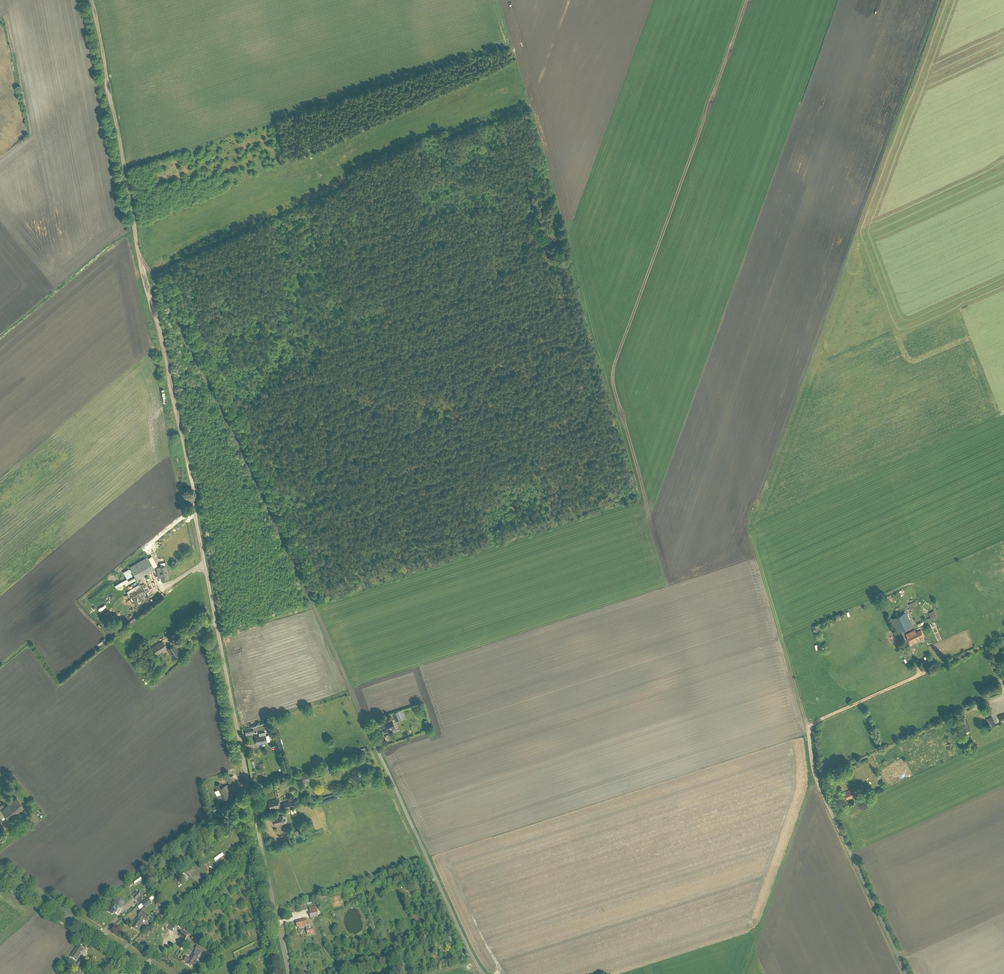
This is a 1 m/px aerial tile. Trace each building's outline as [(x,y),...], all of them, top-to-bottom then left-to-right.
[(150,561),(148,556),(129,566),(137,579),(158,568),(153,560),(150,561)] [(168,578),(166,565),(159,566),(162,579),(168,578)] [(147,597),(139,584),(127,592),(135,604),(147,597)] [(909,603),(913,612),(915,611),(913,605),(917,603),(916,600),(909,603)] [(86,605),(83,607),(89,614),(91,611),(86,605)] [(891,618),(898,632),(912,625),(912,624),(907,613),(905,611),(891,618)] [(95,626),(103,637),(106,635),(98,624),(95,626)] [(905,634),(910,643),(920,639),(919,637),(924,635),(921,629),(916,631),(915,629),(905,634)] [(167,648),(162,641),(151,648),(156,655),(167,648)] [(181,654),(174,644),(167,648),(174,658),(181,654)] [(396,721),(402,719),(399,711),(393,713),(396,721)] [(392,719),(381,724),(385,732),(389,730),(389,731),(396,728),(392,719)] [(267,742),(266,734),(255,736),(257,743),(262,742),(262,743),(267,742)] [(279,734),(272,736),(276,751),(283,749),(279,734)] [(298,784),(310,780),(307,772),(295,776),(298,784)] [(235,781),(232,775),(224,778),(225,781),(227,780),(228,783),(235,781)] [(839,775),(830,779),(833,784),(842,780),(839,775)] [(221,787),(220,783),(216,785),(215,785),(217,789),(218,789),(220,794),(217,795),(219,800),(222,798),(229,795),(227,791),(224,785),(221,787)] [(843,794),(846,800),(857,796),(856,794),(857,794),(855,788),(843,794)] [(16,797),(1,809),(0,809),(0,820),(1,819),(1,818),(5,815),(9,821),(25,808),(16,797)] [(280,806),(278,798),(269,801),(271,809),(280,806)] [(295,806),(293,800),(283,803),(285,808),(295,806)] [(284,823),(282,815),(273,817),(274,825),(284,823)] [(152,903),(149,899),(142,905),(145,909),(152,903)] [(107,912),(112,915),(113,913),(114,914),(118,907),(120,903),(114,900),(107,912)] [(149,916),(141,911),(139,915),(139,916),(137,919),(131,927),(137,931),(137,930),(138,931),(143,923),(145,920),(146,921),(149,916)] [(307,926),(305,919),(295,921),(296,927),(298,927),(298,929),(306,927),(307,935),(314,934),(312,928),(310,928),(309,925),(307,926)] [(188,936),(182,931),(179,936),(185,940),(188,936)] [(83,947),(78,944),(70,957),(76,961),(83,949),(82,949),(83,947)] [(186,963),(190,966),(191,965),(192,966),(198,957),(197,957),(200,953),(204,956),(206,952),(197,946),(195,949),(195,950),(193,954),(192,953),(189,958),(187,956),(184,961),(186,963)]
